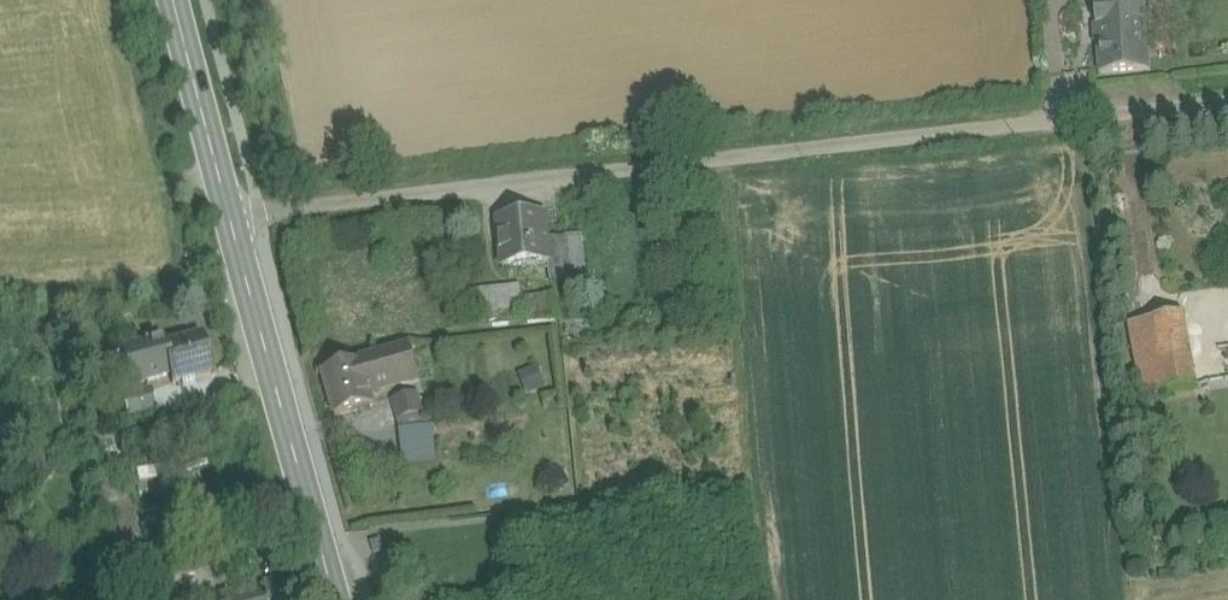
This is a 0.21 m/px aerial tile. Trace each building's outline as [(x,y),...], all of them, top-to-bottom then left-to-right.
[(1091,3),(1095,3),(1096,5),(1095,5),(1099,74),(1149,71),(1148,39),(1150,39),(1149,3),(1146,4),(1146,0),(1091,0),(1091,3)] [(545,215),(499,219),(503,269),(533,266),(568,263),(566,238),(547,240),(545,215)] [(583,237),(566,238),(568,263),(569,275),(572,275),(573,280),(580,279),(579,274),(586,273),(583,237)] [(520,286),(478,290),(480,315),(523,310),(520,286)] [(1182,316),(1129,325),(1143,396),(1146,396),(1196,388),(1182,316)] [(212,374),(201,334),(161,345),(167,366),(172,384),(212,374)] [(167,366),(161,345),(138,352),(144,373),(167,366)] [(411,350),(362,363),(371,393),(420,380),(411,350)] [(362,363),(323,374),(335,417),(375,406),(371,393),(362,363)] [(539,367),(521,373),(527,391),(545,385),(539,367)] [(147,382),(121,388),(124,398),(149,391),(147,382)] [(149,391),(124,398),(128,414),(154,407),(149,391)] [(418,394),(393,401),(399,421),(423,414),(418,394)] [(423,414),(399,421),(401,431),(427,428),(423,414)] [(427,428),(401,431),(405,468),(437,465),(432,427),(427,428)] [(381,540),(371,543),(374,555),(384,552),(381,540)] [(209,598),(210,599),(289,599),(283,579),(209,598)]
